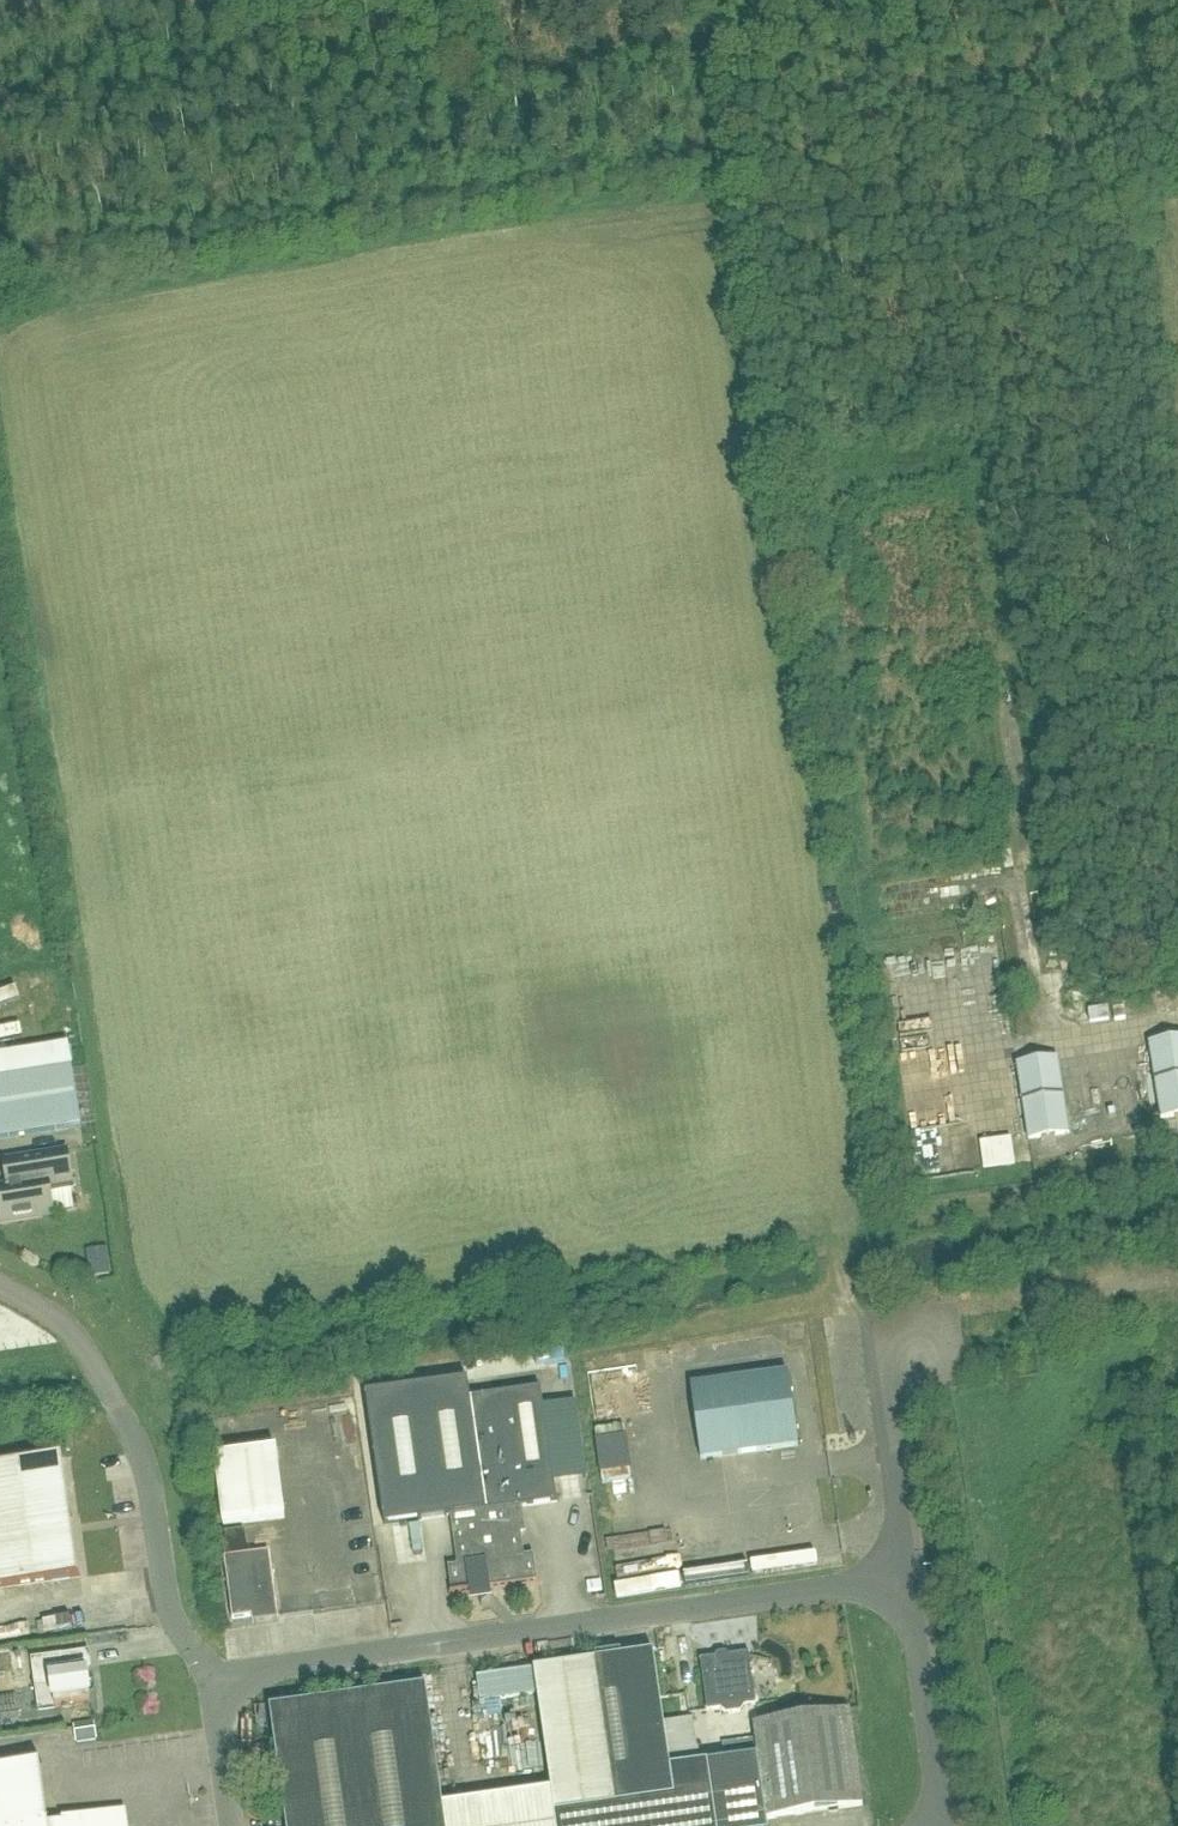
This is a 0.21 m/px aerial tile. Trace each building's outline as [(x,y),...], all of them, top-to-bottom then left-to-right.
[(1173,1118),(1177,1118),(1177,1042),(1150,1047),(1161,1120),(1173,1118)] [(1029,1141),(1069,1135),(1058,1062),(1017,1068),(1029,1141)] [(81,1128),(72,1070),(0,1082),(0,1140),(81,1128)] [(1020,1134),(988,1138),(992,1168),(1025,1163),(1020,1134)] [(53,1217),(50,1195),(73,1191),(67,1154),(8,1163),(12,1188),(0,1190),(0,1226),(53,1217)] [(109,1277),(106,1253),(87,1256),(90,1279),(109,1277)] [(701,1461),(798,1448),(788,1375),(691,1388),(701,1461)] [(490,1591),(540,1583),(541,1583),(541,1582),(537,1582),(533,1554),(532,1554),(532,1557),(522,1559),(518,1533),(523,1533),(520,1509),(557,1503),(541,1390),(470,1400),(468,1382),(365,1396),(384,1527),(453,1517),(459,1568),(449,1569),(449,1566),(447,1566),(452,1594),(448,1595),(448,1597),(464,1594),(467,1594),(470,1595),(471,1595),(474,1597),(475,1597),(476,1598),(478,1601),(479,1602),(480,1604),(481,1606),(481,1608),(483,1608),(482,1607),(482,1605),(480,1602),(479,1600),(478,1599),(488,1590),(488,1591),(490,1591)] [(80,1578),(63,1458),(0,1466),(0,1589),(80,1578)] [(254,1556),(249,1548),(247,1532),(223,1535),(226,1560),(224,1560),(232,1621),(277,1615),(269,1554),(254,1556)] [(675,1800),(671,1769),(664,1725),(654,1654),(595,1663),(616,1808),(675,1800)] [(751,1669),(749,1655),(700,1661),(707,1713),(721,1711),(727,1716),(741,1714),(746,1708),(756,1707),(752,1675),(755,1674),(754,1668),(751,1669)] [(64,1672),(62,1656),(30,1660),(35,1690),(52,1688),(55,1709),(90,1704),(85,1669),(64,1672)] [(478,1679),(481,1704),(538,1696),(534,1671),(478,1679)] [(286,1823),(286,1825),(446,1825),(443,1807),(426,1687),(270,1709),(286,1823)] [(727,1762),(707,1764),(716,1825),(766,1825),(766,1821),(863,1808),(849,1713),(754,1726),(758,1757),(742,1759),(727,1762)] [(664,1725),(671,1769),(702,1765),(700,1750),(698,1751),(694,1721),(664,1725)] [(78,1746),(97,1743),(95,1724),(75,1727),(78,1746)] [(725,1745),(727,1762),(742,1759),(740,1743),(725,1745)] [(41,1763),(0,1769),(0,1825),(111,1825),(101,1818),(90,1820),(90,1819),(50,1825),(41,1763)] [(707,1764),(702,1765),(671,1769),(675,1800),(616,1808),(555,1817),(556,1825),(716,1825),(707,1764)]
